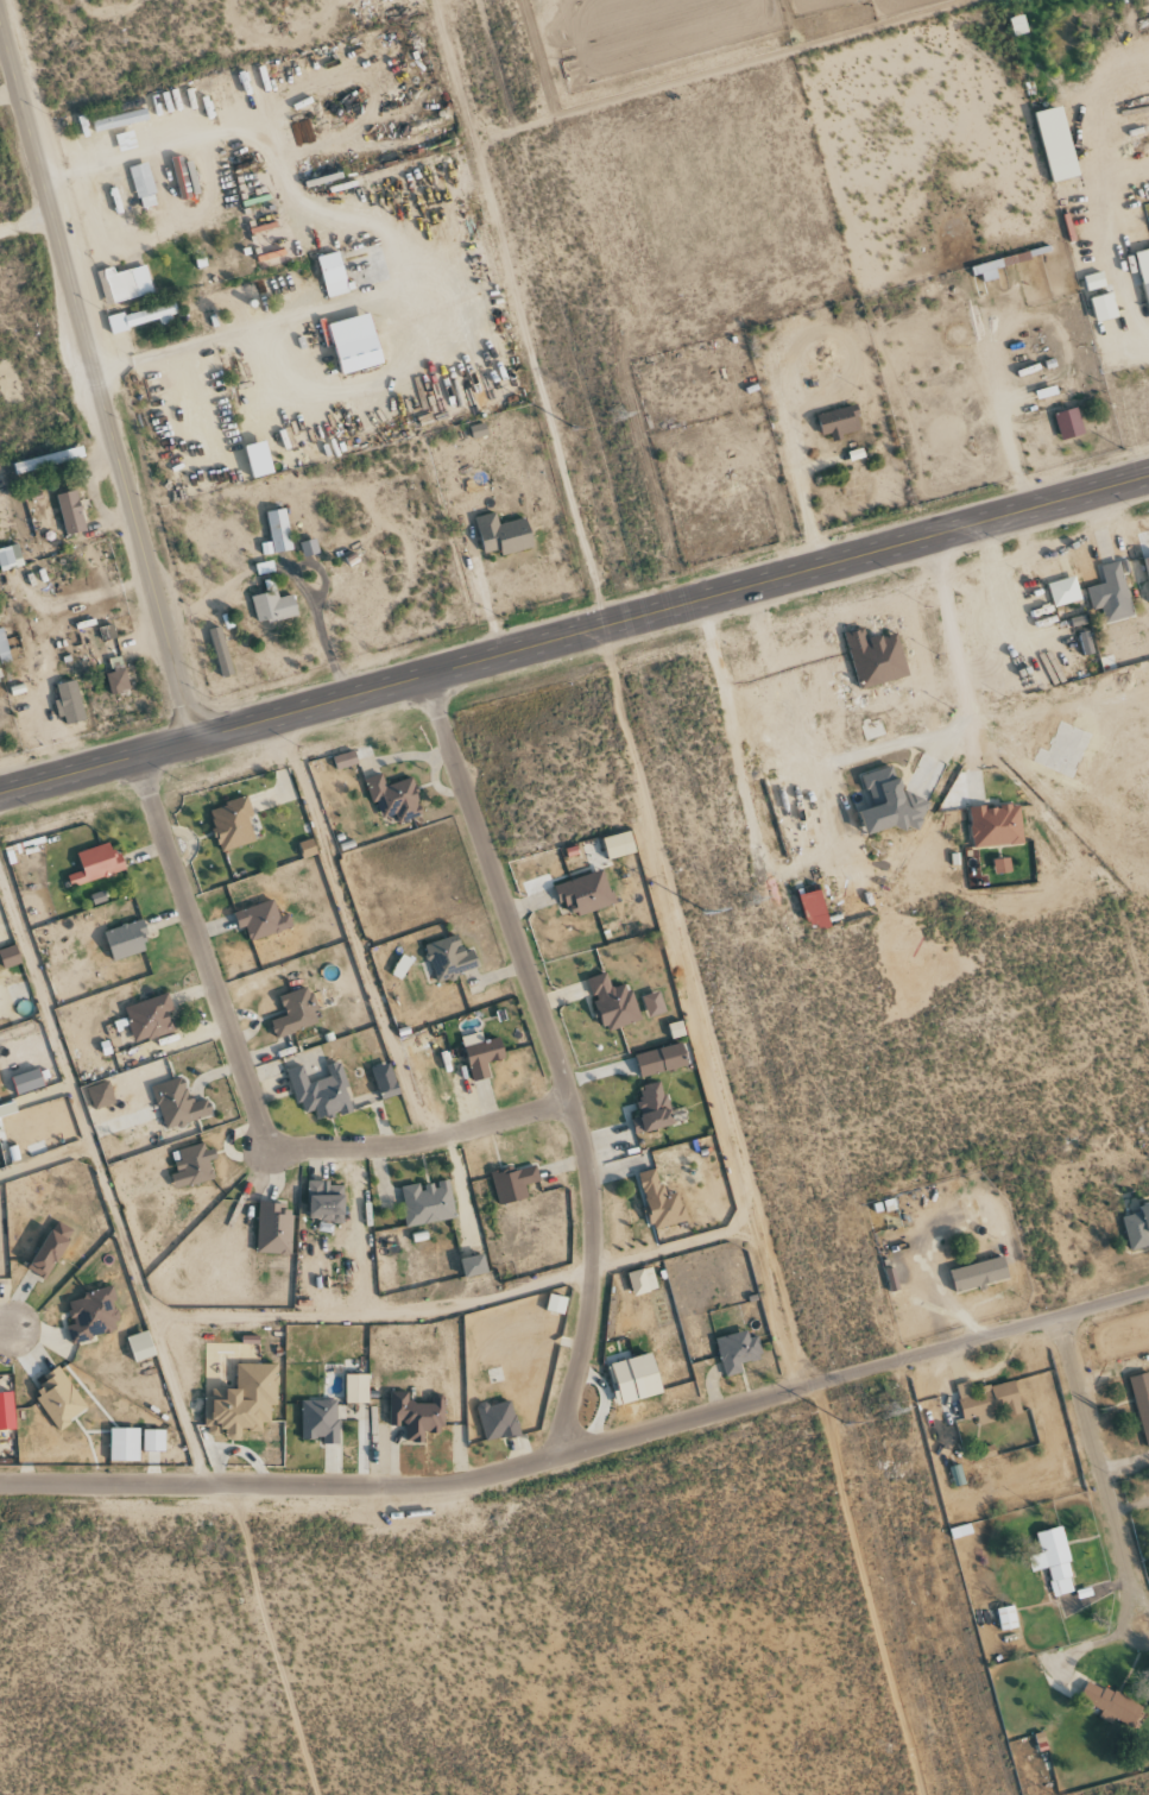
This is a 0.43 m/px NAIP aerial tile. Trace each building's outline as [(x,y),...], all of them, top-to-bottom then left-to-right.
[(1080,176),(1063,106),(1035,113),(1052,183),(1080,176)] [(194,161),(184,162),(183,156),(171,158),(180,200),(201,196),(194,161)] [(159,204),(147,162),(129,167),(141,209),(159,204)] [(1148,313),(1148,249),(1136,252),(1148,313)] [(327,298),(350,293),(340,252),(318,257),(327,298)] [(116,274),(115,267),(97,272),(107,306),(154,293),(146,265),(116,274)] [(1088,291),(1106,288),(1103,272),(1085,276),(1088,291)] [(1097,323),(1119,317),(1112,293),(1091,299),(1097,323)] [(111,332),(179,318),(176,303),(108,318),(111,332)] [(385,364),(371,313),(330,324),(344,376),(385,364)] [(834,436),(861,432),(857,407),(818,414),(822,436),(833,434),(834,436)] [(1054,415),(1061,441),(1085,434),(1077,408),(1054,415)] [(275,475),(269,442),(247,446),(253,479),(275,475)] [(14,463),(17,476),(55,467),(54,464),(85,457),(82,447),(14,463)] [(67,536),(87,531),(77,490),(57,496),(67,536)] [(292,551),(288,510),(269,512),(273,553),(292,551)] [(534,547),(529,518),(499,524),(497,513),(476,517),(484,557),(534,547)] [(300,543),(304,558),(320,554),(316,539),(300,543)] [(2,573),(24,566),(18,544),(0,549),(0,567),(2,573)] [(1133,617),(1121,561),(1100,565),(1104,583),(1087,587),(1092,610),(1102,608),(1105,623),(1133,617)] [(1048,584),(1055,608),(1082,599),(1075,575),(1048,584)] [(299,616),(294,595),(278,598),(274,580),(265,582),(268,593),(251,597),(258,625),(299,616)] [(0,665),(12,662),(3,628),(0,628),(0,664),(0,665)] [(233,675),(222,628),(211,630),(222,678),(233,675)] [(909,677),(898,632),(867,640),(865,628),(846,633),(860,689),(909,677)] [(1094,653),(1089,631),(1078,633),(1083,656),(1094,653)] [(111,695),(129,692),(123,657),(111,659),(113,673),(107,674),(111,695)] [(67,726),(87,721),(76,681),(57,686),(67,726)] [(1070,779),(1090,735),(1058,721),(1045,751),(1037,747),(1031,762),(1070,779)] [(358,763),(354,750),(333,758),(338,770),(358,763)] [(920,799),(910,802),(904,777),(896,779),(893,767),(864,775),(873,808),(862,811),(869,837),(926,821),(920,799)] [(367,779),(380,821),(396,816),(398,821),(424,813),(413,778),(386,786),(383,774),(367,779)] [(255,842),(248,817),(254,815),(248,796),(208,809),(222,852),(255,842)] [(1023,844),(1022,806),(971,808),(972,846),(1023,844)] [(604,836),(608,858),(635,854),(632,832),(604,836)] [(303,858),(318,854),(314,839),(299,842),(303,858)] [(72,888),(125,870),(115,841),(78,853),(84,871),(68,876),(72,888)] [(1012,873),(1010,858),(994,860),(995,874),(1012,873)] [(615,905),(605,870),(554,885),(560,904),(570,901),(575,917),(615,905)] [(280,917),(274,899),(235,913),(240,929),(246,927),(251,942),(293,927),(289,915),(280,917)] [(831,927),(828,914),(808,918),(811,931),(831,927)] [(112,959),(149,953),(144,922),(107,928),(112,959)] [(436,983),(480,968),(475,950),(465,953),(459,934),(424,945),(436,983)] [(17,945),(0,951),(0,955),(5,969),(23,963),(17,945)] [(412,959),(401,955),(393,976),(404,980),(412,959)] [(589,978),(604,1032),(641,1022),(630,983),(611,988),(607,973),(589,978)] [(280,997),(287,1016),(271,1021),(276,1038),(320,1023),(308,987),(280,997)] [(648,1018),(667,1014),(661,991),(643,996),(648,1018)] [(125,1006),(135,1043),(176,1032),(170,1011),(174,1010),(169,994),(125,1006)] [(473,1081),(491,1078),(488,1064),(507,1059),(502,1037),(483,1042),(481,1033),(463,1037),(473,1081)] [(688,1066),(682,1043),(636,1055),(642,1078),(688,1066)] [(287,1070),(302,1114),(315,1110),(319,1121),(354,1109),(338,1062),(327,1066),(330,1077),(309,1084),(303,1065),(287,1070)] [(374,1068),(380,1099),(399,1095),(393,1064),(374,1068)] [(45,1088),(41,1070),(13,1076),(17,1093),(45,1088)] [(213,1116),(209,1099),(190,1104),(185,1078),(153,1085),(163,1128),(213,1116)] [(95,1111),(117,1103),(108,1081),(86,1089),(95,1111)] [(674,1126),(663,1081),(640,1086),(643,1100),(636,1102),(640,1118),(633,1119),(635,1130),(644,1128),(645,1133),(674,1126)] [(18,1112),(14,1102),(0,1106),(0,1118),(18,1112)] [(206,1151),(204,1143),(171,1153),(177,1172),(171,1174),(176,1190),(214,1179),(210,1162),(218,1160),(215,1149),(206,1151)] [(529,1199),(525,1185),(540,1182),(536,1165),(490,1175),(497,1206),(529,1199)] [(687,1222),(680,1192),(664,1196),(657,1169),(639,1173),(652,1229),(687,1222)] [(406,1226),(456,1219),(450,1181),(422,1185),(422,1184),(400,1187),(406,1226)] [(308,1220),(345,1222),(346,1184),(309,1182),(308,1220)] [(257,1254),(292,1255),(293,1205),(258,1204),(257,1254)] [(1148,1247),(1148,1209),(1122,1214),(1130,1251),(1148,1247)] [(49,1281),(75,1230),(56,1220),(30,1271),(49,1281)] [(466,1278),(489,1273),(486,1254),(462,1259),(466,1278)] [(950,1271),(957,1294),(1010,1279),(1003,1256),(950,1271)] [(658,1291),(653,1268),(628,1272),(633,1296),(658,1291)] [(69,1295),(72,1326),(68,1326),(69,1339),(119,1336),(115,1292),(69,1295)] [(546,1312),(565,1315),(568,1298),(549,1295),(546,1312)] [(157,1356),(149,1330),(128,1337),(136,1363),(157,1356)] [(716,1338),(724,1377),(743,1373),(741,1365),(763,1360),(758,1336),(749,1338),(747,1331),(716,1338)] [(620,1406),(665,1393),(654,1353),(609,1365),(620,1406)] [(278,1365),(237,1364),(237,1390),(207,1389),(206,1436),(226,1436),(226,1440),(243,1441),(244,1432),(263,1432),(263,1423),(271,1423),(271,1406),(277,1406),(278,1365)] [(59,1430),(89,1409),(61,1371),(31,1392),(59,1430)] [(1129,1377),(1146,1449),(1148,1449),(1148,1373),(1129,1377)] [(369,1375),(346,1375),(346,1404),(369,1404),(369,1375)] [(956,1385),(964,1420),(977,1417),(979,1425),(1023,1414),(1016,1381),(982,1388),(983,1395),(974,1397),(970,1382),(956,1385)] [(406,1442),(424,1443),(425,1434),(444,1434),(444,1402),(411,1401),(412,1393),(390,1392),(389,1426),(406,1426),(406,1442)] [(15,1393),(0,1393),(0,1430),(16,1430),(15,1393)] [(477,1408),(486,1444),(521,1434),(511,1399),(477,1408)] [(302,1439),(323,1439),(323,1444),(339,1444),(338,1400),(301,1401),(302,1439)] [(111,1462),(140,1462),(140,1429),(111,1429),(111,1462)] [(166,1430),(144,1430),(143,1451),(166,1452),(166,1430)] [(157,1453),(146,1452),(145,1463),(156,1464),(157,1453)] [(1053,1597),(1076,1591),(1061,1527),(1036,1533),(1040,1554),(1027,1557),(1031,1572),(1047,1569),(1053,1597)] [(1000,1630),(1016,1629),(1014,1607),(997,1608),(1000,1630)] [(1079,1699),(1102,1710),(1098,1717),(1112,1724),(1114,1719),(1133,1728),(1143,1708),(1088,1680),(1079,1699)]
